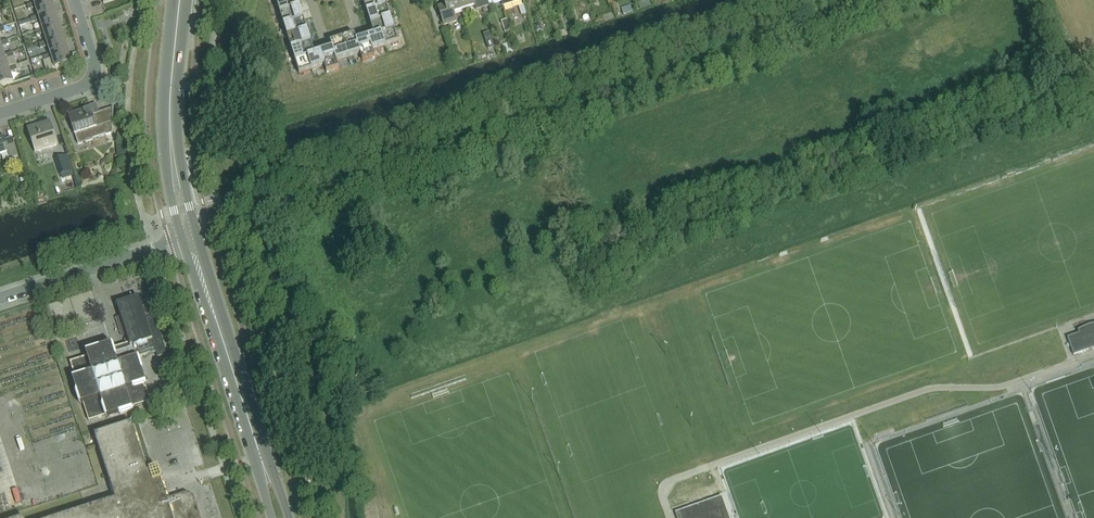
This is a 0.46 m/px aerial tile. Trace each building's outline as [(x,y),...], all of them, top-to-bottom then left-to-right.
[(56,13),(52,0),(35,6),(34,4),(27,7),(29,12),(36,9),(39,17),(39,18),(56,13)] [(300,8),(297,0),(282,0),(276,2),(280,14),(300,8)] [(367,13),(387,7),(384,0),(366,0),(363,1),(367,13)] [(462,12),(458,0),(443,0),(445,5),(438,8),(444,26),(457,22),(454,14),(462,12)] [(462,12),(475,7),(476,11),(483,9),(480,0),(458,0),(462,12)] [(483,9),(489,7),(488,3),(497,0),(480,0),(483,9)] [(524,5),(518,6),(522,16),(527,14),(524,5)] [(390,19),(387,7),(367,13),(371,25),(390,19)] [(280,14),(284,26),(303,20),(300,8),(280,14)] [(60,26),(56,13),(39,18),(39,17),(31,19),(32,22),(33,24),(40,22),(43,30),(43,31),(60,26)] [(371,25),(374,36),(394,30),(390,19),(371,25)] [(307,32),(303,20),(284,26),(288,38),(307,32)] [(65,38),(60,26),(43,31),(43,30),(35,32),(37,38),(44,35),(47,43),(47,44),(65,38)] [(398,43),(394,30),(374,36),(369,38),(373,51),(398,43)] [(288,38),(292,50),(311,44),(307,32),(288,38)] [(355,35),(342,39),(349,58),(360,55),(361,55),(357,42),(355,35)] [(47,44),(47,43),(39,45),(41,50),(48,47),(51,56),(51,57),(69,51),(65,38),(47,44)] [(375,58),(373,51),(369,38),(357,42),(361,55),(360,55),(363,62),(375,58)] [(330,43),(332,50),(336,62),(337,62),(349,58),(342,39),(330,43)] [(1,44),(2,45),(0,46),(0,60),(6,58),(5,56),(3,49),(10,47),(9,42),(1,44)] [(292,50),(295,61),(315,55),(311,44),(292,50)] [(336,62),(332,50),(321,54),(324,66),(327,73),(339,69),(337,62),(336,62)] [(73,64),(69,51),(51,57),(51,56),(44,58),(45,63),(53,61),(55,69),(73,64)] [(5,56),(6,58),(0,60),(0,73),(10,70),(10,69),(7,62),(14,59),(13,54),(5,56)] [(299,74),(324,66),(321,54),(315,55),(295,61),(299,74)] [(10,69),(10,70),(0,73),(0,87),(14,83),(11,74),(18,72),(17,67),(10,69)] [(113,108),(99,113),(99,112),(98,112),(99,115),(93,117),(90,108),(69,115),(78,144),(113,133),(113,135),(113,107),(113,108)] [(29,129),(28,129),(36,152),(35,150),(42,147),(43,150),(57,145),(50,122),(49,122),(50,125),(38,129),(37,126),(37,127),(29,129)] [(0,138),(0,156),(8,153),(10,159),(18,157),(12,138),(5,141),(4,136),(0,138)] [(73,172),(68,155),(55,159),(61,176),(73,172)] [(129,344),(113,349),(112,346),(87,354),(88,358),(71,363),(74,372),(73,373),(76,379),(72,381),(80,406),(84,404),(89,422),(106,416),(108,420),(133,412),(131,409),(151,403),(151,401),(147,388),(144,388),(143,385),(147,384),(139,359),(135,360),(135,358),(156,352),(158,358),(167,355),(167,354),(155,316),(146,319),(143,308),(140,298),(117,305),(129,344)] [(1093,348),(1093,324),(1092,325),(1088,326),(1083,328),(1079,330),(1078,331),(1079,334),(1067,338),(1073,355),(1093,348)] [(165,495),(158,471),(148,474),(132,424),(95,436),(116,501),(63,517),(200,517),(194,497),(187,494),(167,500),(165,495)] [(676,513),(677,517),(729,517),(722,497),(676,513)]
